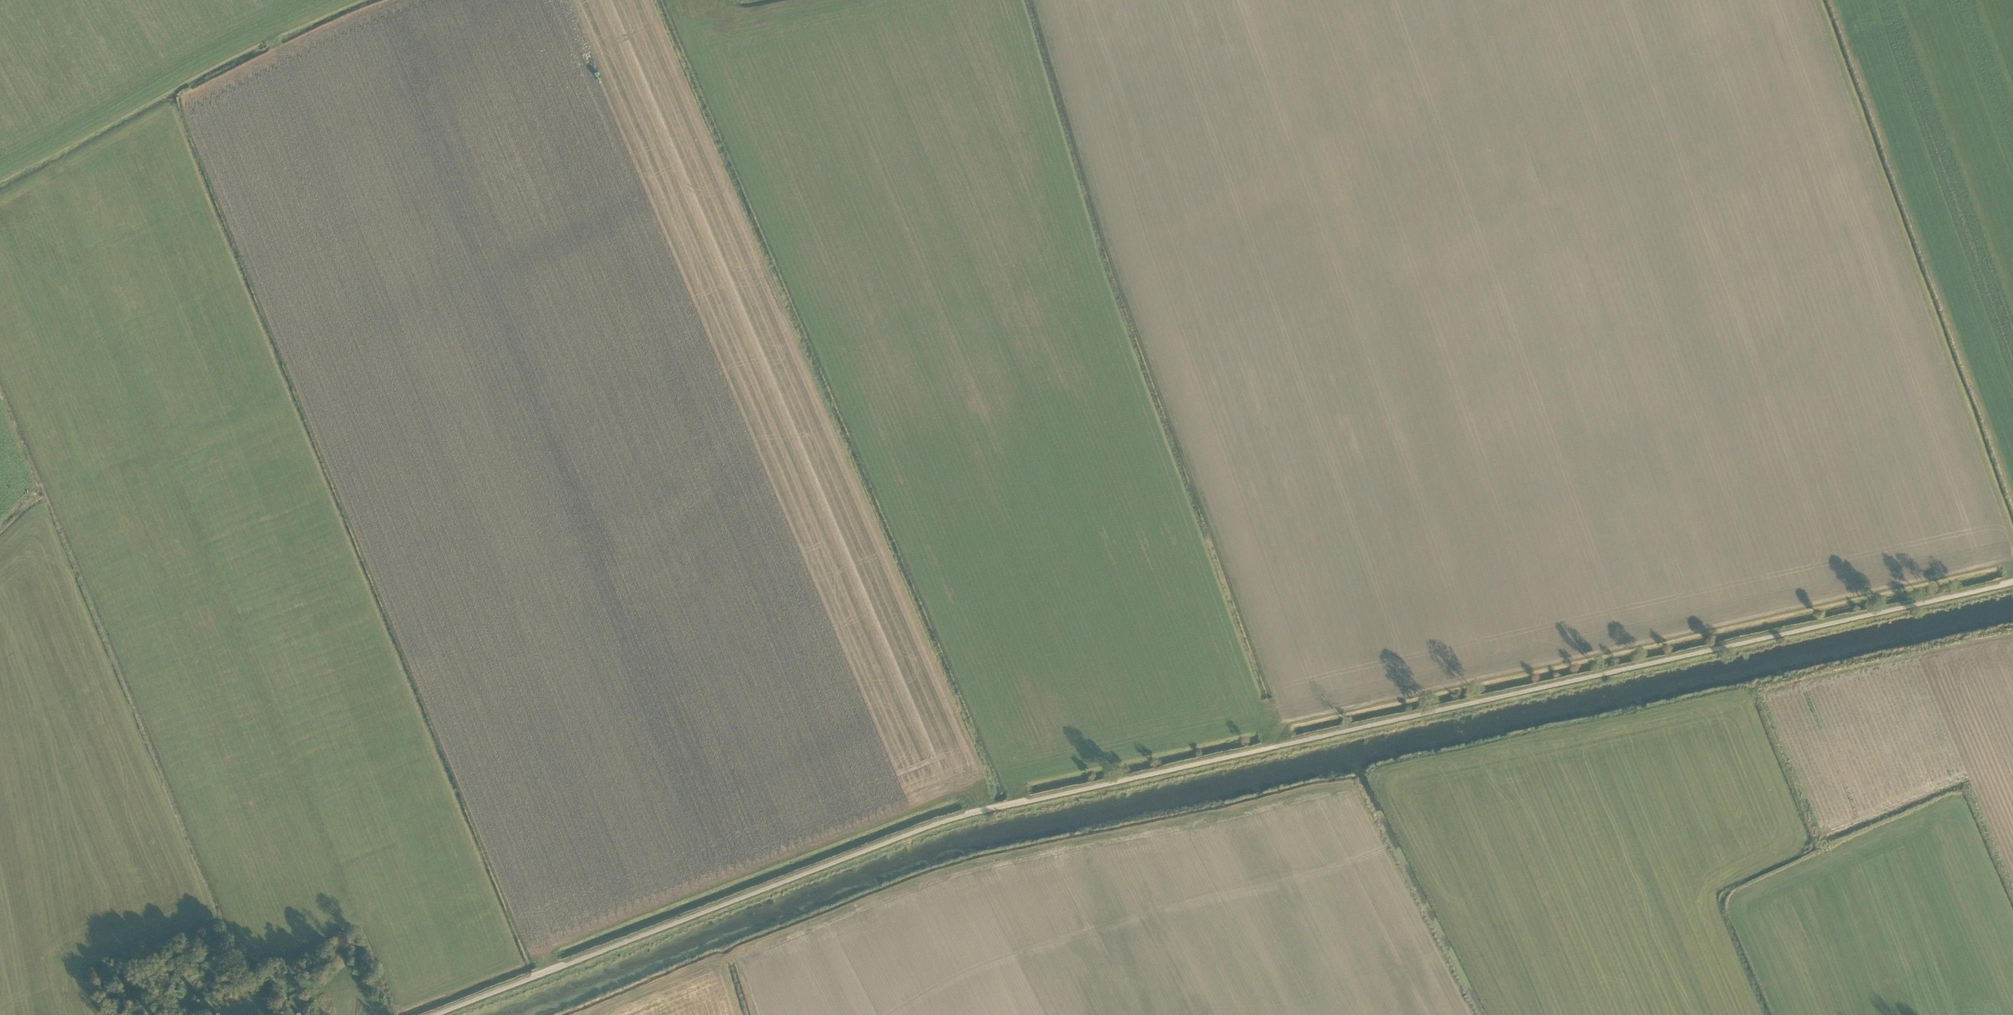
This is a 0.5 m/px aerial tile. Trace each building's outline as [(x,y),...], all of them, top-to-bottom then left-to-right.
[(278,993),(281,1001),(286,999),(284,991),(278,993)]
